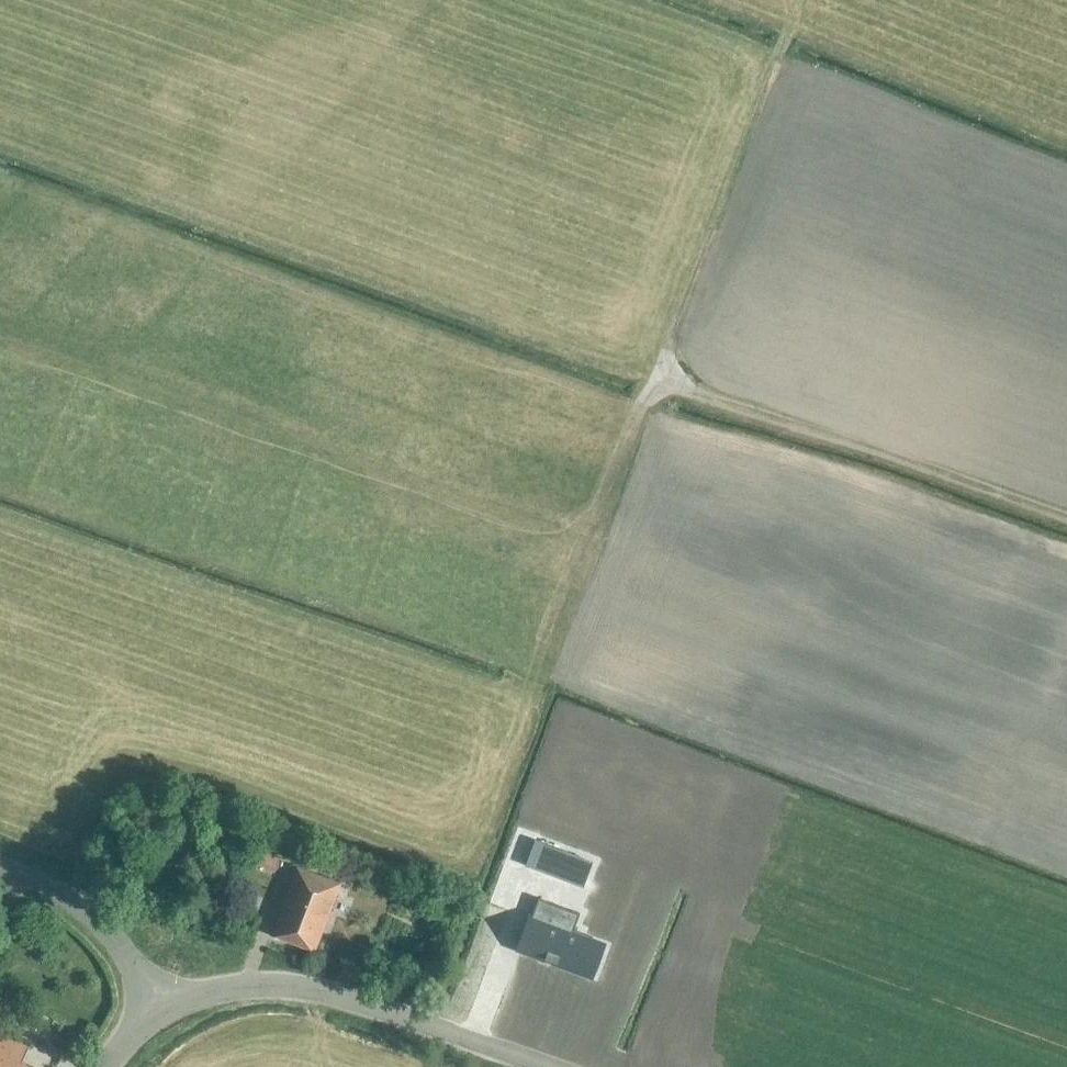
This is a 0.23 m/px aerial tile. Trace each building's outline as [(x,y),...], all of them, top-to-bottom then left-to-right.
[(576,855),(534,839),(525,864),(567,880),(576,855)] [(275,869),(279,859),(262,853),(259,863),(275,869)] [(314,950),(340,883),(297,866),(271,934),(314,950)] [(582,939),(563,932),(571,910),(530,895),(512,944),(572,966),(582,939)] [(21,1062),(28,1046),(0,1033),(0,1066),(32,1066),(21,1062)]
